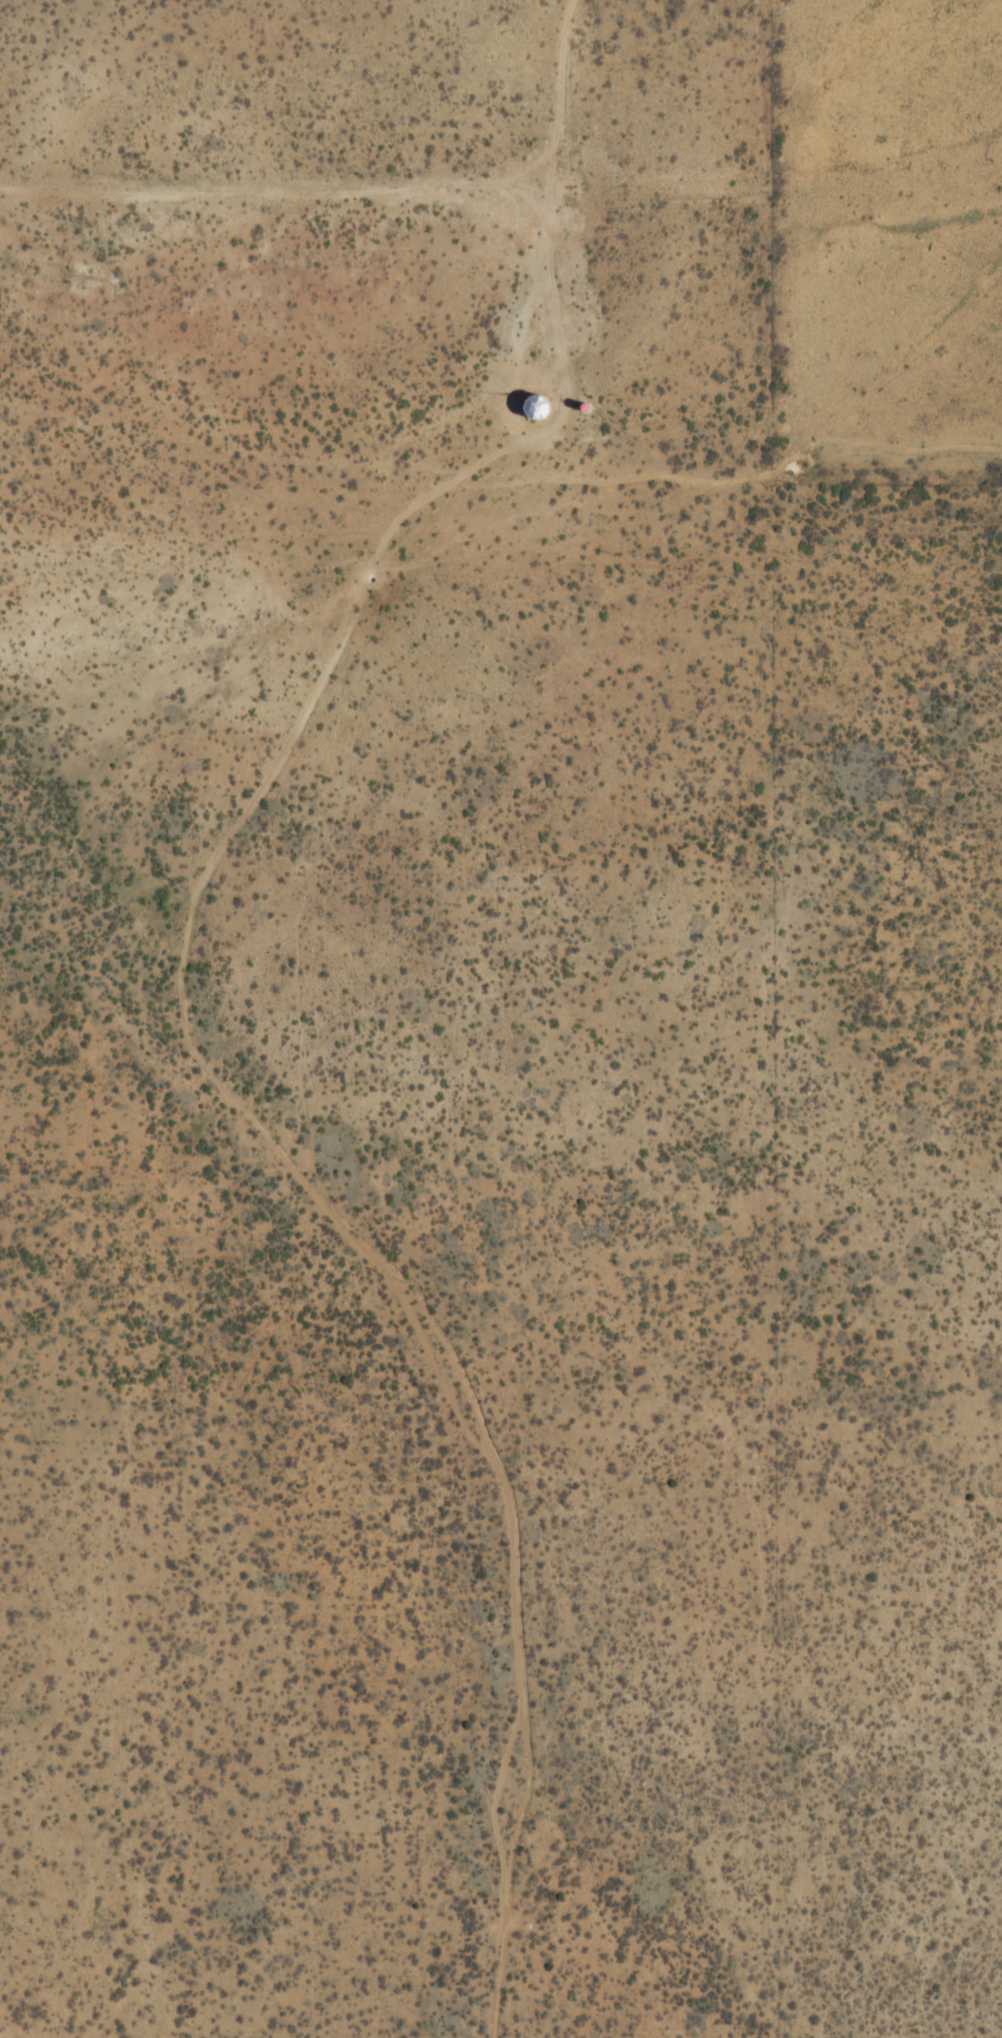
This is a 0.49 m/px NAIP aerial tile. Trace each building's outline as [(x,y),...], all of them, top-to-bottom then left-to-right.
[(561,396),(560,400),(558,404),(554,407),(550,408),(545,408),(541,406),(538,403),(536,399),(535,395),(535,391),(537,387),(540,384),(544,382),(548,382),(552,382),(556,384),(559,387),(561,391),(561,396)]
